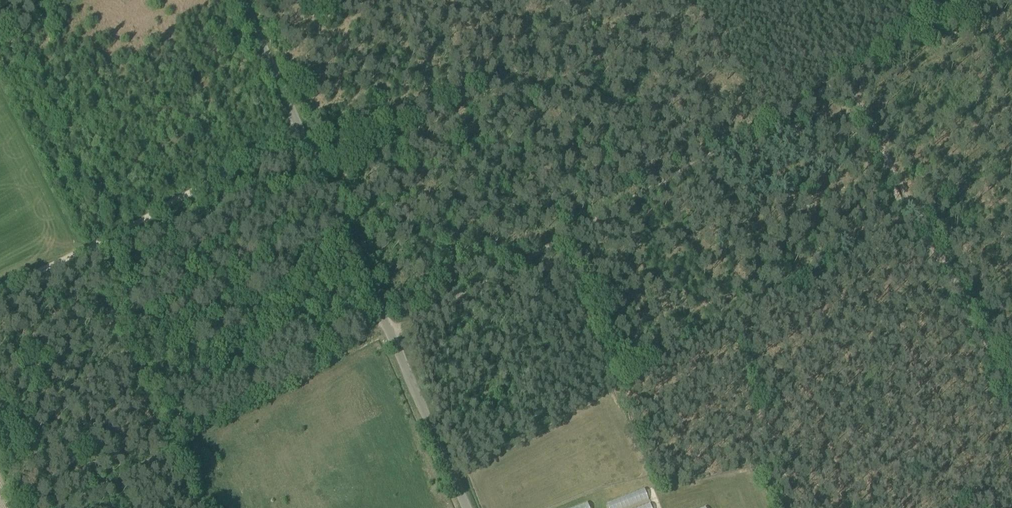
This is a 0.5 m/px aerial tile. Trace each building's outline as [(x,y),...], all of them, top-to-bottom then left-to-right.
[(620,507),(665,507),(657,485),(617,498),(620,507)]
